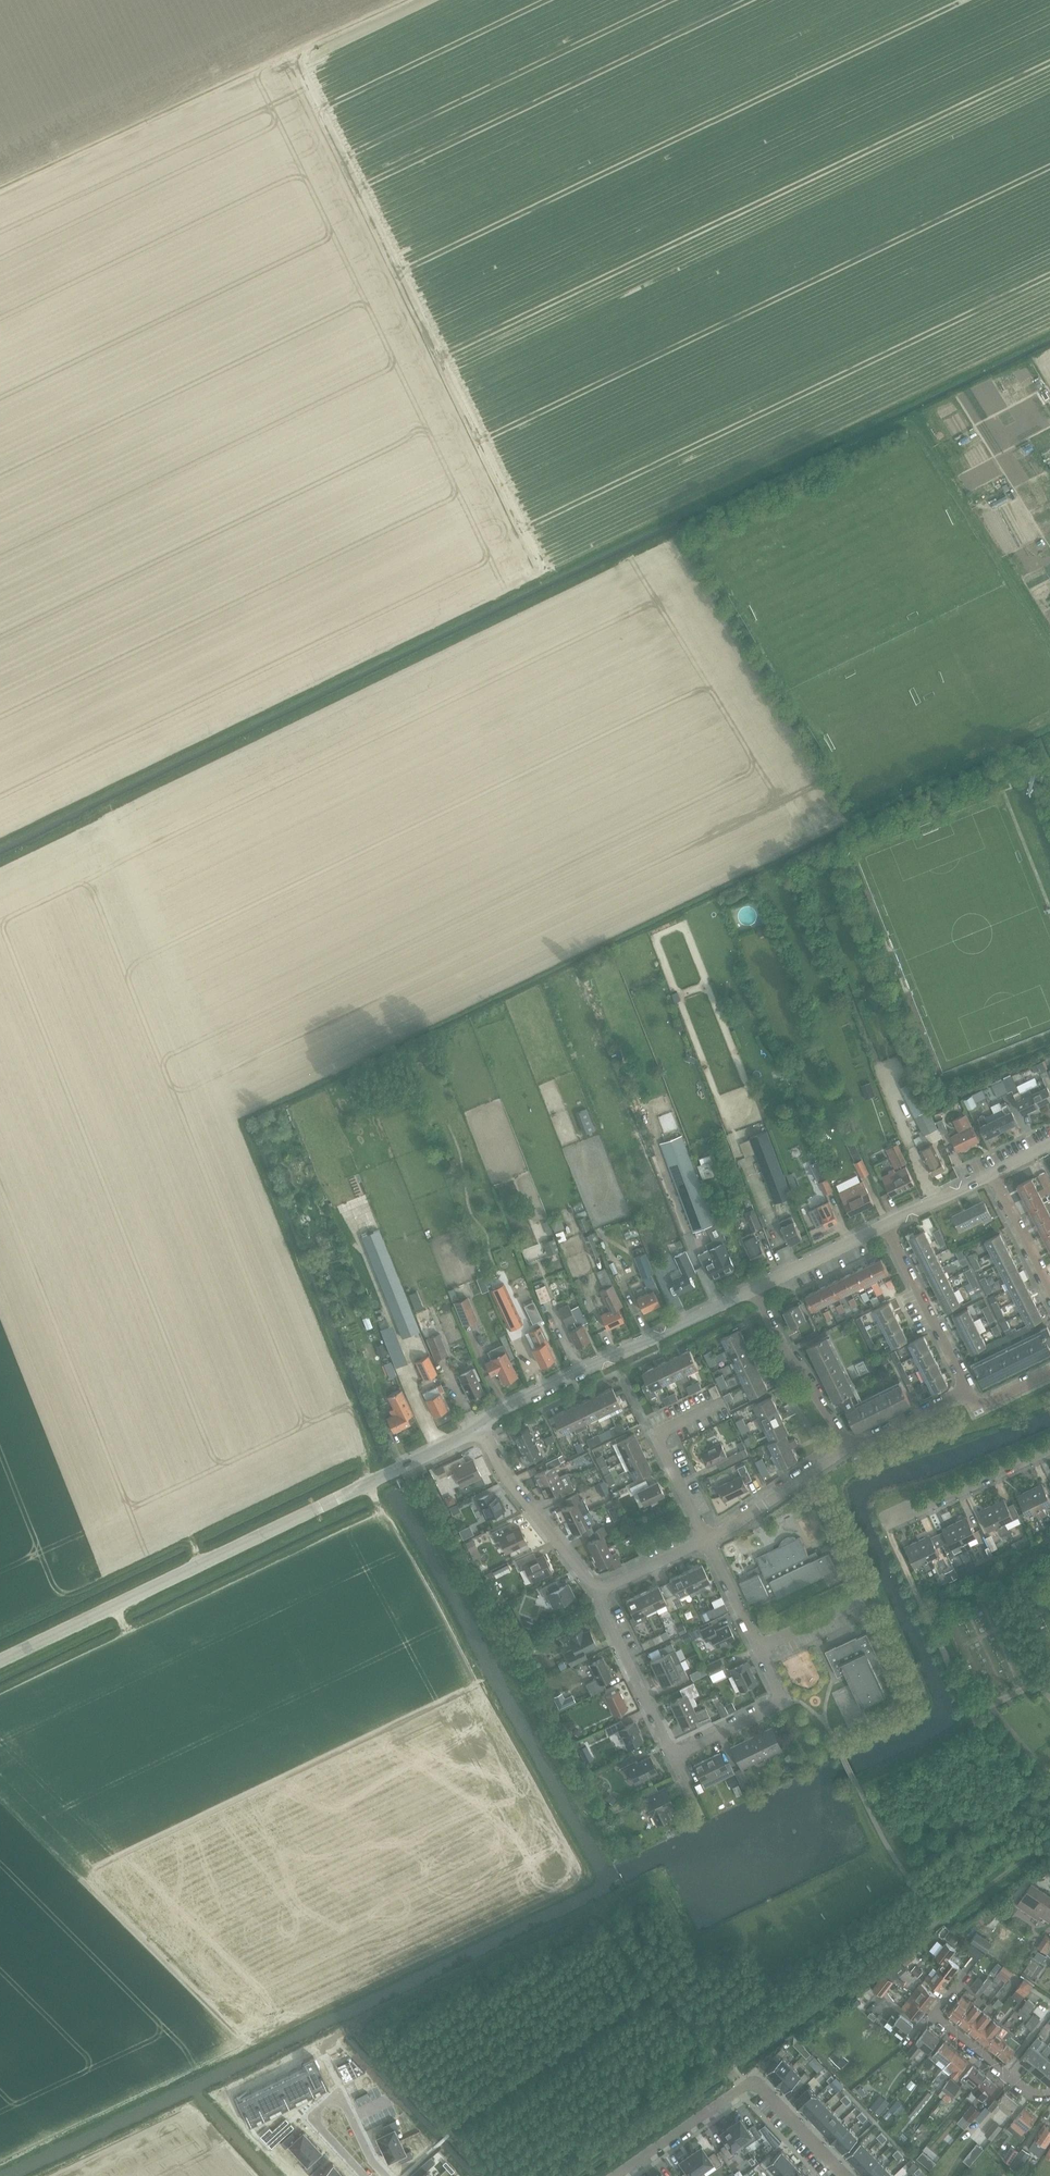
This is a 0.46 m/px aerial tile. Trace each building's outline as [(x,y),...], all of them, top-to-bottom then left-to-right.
[(766,922),(759,925),(763,935),(765,938),(772,935),(766,922)] [(677,992),(672,994),(675,1002),(680,1000),(677,992)] [(900,1040),(894,1043),(898,1050),(904,1047),(900,1040)] [(618,1049),(610,1052),(614,1062),(622,1059),(618,1049)] [(1042,1076),(1048,1073),(1043,1062),(1037,1065),(1042,1076)] [(406,1074),(412,1088),(418,1086),(413,1072),(406,1074)] [(1009,1077),(1002,1080),(1007,1092),(1012,1090),(1013,1093),(1019,1090),(1017,1085),(1013,1075),(1009,1077)] [(1049,1099),(1049,1093),(1047,1086),(1046,1086),(1043,1079),(1037,1081),(1038,1084),(1029,1089),(1037,1105),(1049,1099)] [(998,1097),(1007,1092),(1002,1080),(992,1085),(998,1097)] [(869,1082),(861,1085),(866,1099),(874,1096),(869,1082)] [(919,1145),(921,1150),(928,1164),(925,1166),(927,1169),(929,1168),(933,1175),(945,1170),(933,1145),(930,1146),(925,1135),(938,1129),(930,1111),(929,1112),(915,1082),(903,1088),(917,1117),(916,1118),(923,1132),(920,1133),(922,1136),(915,1140),(917,1145),(919,1145)] [(1022,1113),(1037,1105),(1029,1089),(1021,1093),(1019,1090),(1013,1093),(1017,1100),(1016,1101),(1022,1113)] [(972,1094),(964,1099),(969,1109),(977,1105),(972,1094)] [(1002,1130),(1018,1123),(1012,1110),(1011,1111),(1007,1103),(1002,1106),(1005,1114),(996,1118),(1002,1130)] [(803,1116),(799,1106),(792,1109),(796,1119),(803,1116)] [(979,1141),(967,1116),(965,1113),(953,1119),(960,1132),(952,1136),(959,1151),(962,1149),(962,1151),(969,1147),(968,1146),(979,1141)] [(1002,1130),(996,1118),(987,1122),(984,1115),(978,1118),(982,1125),(981,1125),(987,1137),(1002,1130)] [(937,1121),(942,1134),(948,1132),(943,1119),(937,1121)] [(750,1137),(765,1178),(775,1203),(792,1196),(767,1131),(750,1137)] [(664,1153),(667,1161),(673,1176),(694,1231),(715,1223),(682,1136),(664,1142),(667,1151),(664,1153)] [(853,1138),(846,1142),(850,1149),(857,1146),(853,1138)] [(900,1166),(906,1163),(898,1144),(891,1147),(900,1166)] [(870,1173),(862,1158),(854,1162),(861,1177),(870,1173)] [(703,1179),(720,1173),(716,1159),(698,1165),(703,1179)] [(906,1167),(902,1169),(892,1173),(891,1170),(889,1171),(890,1174),(892,1180),(885,1184),(890,1195),(914,1184),(906,1167)] [(1049,1186),(1049,1180),(1046,1172),(1038,1175),(1044,1188),(1038,1191),(1032,1179),(1017,1186),(1024,1199),(1049,1186)] [(819,1181),(825,1194),(833,1190),(828,1177),(819,1181)] [(863,1180),(850,1186),(839,1192),(850,1215),(874,1203),(863,1180)] [(1044,1204),(1041,1196),(1049,1192),(1049,1186),(1024,1199),(1030,1211),(1044,1204)] [(829,1202),(809,1211),(817,1228),(825,1224),(826,1227),(838,1221),(829,1202)] [(984,1222),(992,1218),(985,1203),(978,1206),(977,1204),(952,1216),(956,1224),(957,1224),(960,1231),(983,1220),(984,1222)] [(1049,1217),(1049,1215),(1044,1204),(1030,1211),(1037,1224),(1049,1217)] [(753,1230),(761,1227),(754,1209),(746,1212),(753,1230)] [(790,1244),(802,1239),(791,1216),(779,1222),(790,1244)] [(559,1217),(550,1221),(554,1230),(564,1227),(561,1218),(560,1219),(559,1217)] [(1049,1232),(1049,1217),(1037,1224),(1043,1236),(1049,1232)] [(937,1239),(943,1236),(939,1229),(933,1231),(937,1239)] [(402,1337),(419,1331),(379,1230),(362,1236),(402,1337)] [(916,1250),(930,1242),(924,1230),(909,1237),(916,1250)] [(584,1236),(592,1257),(600,1254),(591,1233),(584,1236)] [(991,1253),(1006,1246),(999,1233),(985,1240),(991,1253)] [(754,1262),(766,1256),(758,1239),(753,1241),(750,1234),(743,1238),(754,1262)] [(943,1236),(937,1239),(941,1246),(946,1244),(943,1236)] [(553,1238),(547,1240),(552,1253),(558,1251),(553,1238)] [(680,1240),(675,1243),(679,1250),(684,1247),(680,1240)] [(710,1250),(699,1254),(704,1265),(706,1264),(712,1277),(735,1267),(724,1242),(709,1249),(710,1250)] [(922,1262),(936,1254),(930,1242),(916,1250),(922,1262)] [(653,1273),(645,1252),(646,1252),(643,1246),(632,1250),(642,1278),(643,1278),(646,1285),(645,1286),(648,1292),(637,1298),(643,1311),(660,1303),(655,1293),(659,1291),(655,1281),(654,1282),(650,1274),(653,1273)] [(998,1265),(1012,1258),(1006,1246),(991,1253),(998,1265)] [(959,1258),(965,1256),(961,1248),(955,1251),(959,1258)] [(690,1276),(696,1273),(686,1251),(675,1256),(684,1275),(672,1280),(678,1294),(695,1286),(690,1276)] [(972,1263),(978,1260),(974,1252),(968,1255),(972,1263)] [(928,1274),(942,1267),(936,1254),(922,1262),(928,1274)] [(965,1256),(959,1258),(962,1266),(968,1263),(965,1256)] [(1004,1277),(1018,1270),(1012,1258),(998,1265),(1004,1277)] [(876,1279),(888,1273),(881,1259),(869,1265),(876,1279)] [(978,1260),(972,1263),(975,1270),(981,1267),(978,1260)] [(614,1263),(610,1264),(614,1275),(618,1273),(614,1263)] [(869,1265),(856,1271),(863,1285),(871,1281),(878,1296),(880,1295),(883,1293),(876,1279),(869,1265)] [(934,1286),(948,1279),(942,1267),(928,1274),(934,1286)] [(970,1283),(976,1280),(971,1268),(965,1271),(970,1283)] [(1010,1289),(1024,1282),(1018,1270),(1004,1277),(1010,1289)] [(863,1285),(856,1271),(844,1277),(851,1291),(863,1285)] [(851,1291),(844,1277),(831,1283),(838,1297),(851,1291)] [(983,1287),(989,1284),(986,1277),(980,1280),(983,1287)] [(940,1298),(954,1291),(948,1279),(934,1286),(940,1298)] [(976,1280),(970,1283),(976,1294),(982,1292),(976,1280)] [(1024,1282),(1010,1289),(1015,1300),(1030,1293),(1024,1282)] [(838,1297),(831,1283),(819,1289),(826,1303),(838,1297)] [(535,1289),(541,1302),(551,1298),(546,1284),(535,1289)] [(617,1307),(619,1306),(623,1305),(613,1284),(600,1291),(610,1311),(600,1315),(607,1328),(624,1320),(617,1307)] [(989,1284),(983,1287),(987,1294),(993,1291),(989,1284)] [(502,1286),(490,1291),(509,1331),(520,1325),(502,1286)] [(826,1303),(819,1289),(806,1295),(813,1310),(826,1303)] [(861,1294),(865,1302),(871,1299),(866,1291),(861,1294)] [(954,1291),(940,1298),(946,1310),(960,1303),(954,1291)] [(1021,1312),(1036,1305),(1030,1293),(1015,1300),(1021,1312)] [(467,1296),(453,1302),(463,1324),(476,1318),(467,1296)] [(849,1300),(852,1308),(858,1306),(854,1297),(849,1300)] [(995,1311),(1001,1308),(997,1300),(991,1303),(995,1311)] [(880,1322),(895,1315),(889,1302),(874,1310),(880,1322)] [(568,1303),(558,1308),(568,1331),(577,1347),(590,1341),(582,1325),(587,1322),(583,1315),(582,1315),(578,1305),(571,1309),(568,1303)] [(836,1306),(840,1314),(845,1312),(842,1303),(836,1306)] [(815,1329),(812,1324),(809,1317),(806,1318),(799,1304),(784,1312),(791,1326),(796,1324),(799,1330),(800,1330),(803,1335),(815,1329)] [(986,1315),(992,1312),(988,1305),(982,1308),(986,1315)] [(1036,1305),(1021,1312),(1028,1325),(1033,1323),(1042,1318),(1036,1305)] [(960,1328),(974,1321),(968,1308),(953,1315),(960,1328)] [(1000,1322),(1007,1319),(1001,1308),(995,1311),(1000,1322)] [(824,1312),(828,1320),(833,1318),(829,1309),(824,1312)] [(992,1312),(986,1315),(989,1323),(995,1320),(992,1312)] [(886,1334),(901,1327),(895,1315),(880,1322),(886,1334)] [(861,1316),(856,1319),(860,1327),(865,1324),(861,1316)] [(1007,1319),(1000,1322),(1007,1335),(1013,1332),(1007,1319)] [(965,1340),(980,1333),(974,1321),(960,1328),(965,1340)] [(408,1362),(393,1325),(381,1330),(396,1367),(408,1362)] [(992,1327),(995,1335),(1001,1333),(997,1325),(992,1327)] [(536,1346),(532,1348),(540,1365),(553,1359),(545,1342),(547,1341),(539,1327),(536,1328),(536,1327),(533,1328),(534,1329),(529,1332),(536,1346)] [(849,1327),(842,1330),(844,1336),(852,1332),(849,1327)] [(901,1327),(886,1334),(892,1347),(907,1339),(901,1327)] [(1049,1345),(1049,1332),(1047,1327),(1041,1329),(1043,1332),(974,1366),(984,1385),(1049,1353),(1049,1346),(1049,1345)] [(722,1338),(728,1350),(746,1341),(740,1329),(722,1338)] [(867,1329),(863,1331),(867,1339),(871,1337),(867,1329)] [(448,1353),(440,1333),(427,1338),(435,1358),(448,1353)] [(980,1333),(965,1340),(972,1352),(985,1346),(986,1345),(980,1333)] [(493,1360),(486,1363),(491,1374),(498,1371),(503,1382),(517,1376),(509,1359),(515,1357),(505,1334),(500,1336),(504,1345),(502,1346),(489,1352),(493,1360)] [(915,1356),(930,1349),(924,1336),(909,1344),(915,1356)] [(856,1431),(911,1404),(901,1384),(855,1406),(849,1394),(854,1391),(827,1337),(807,1347),(834,1401),(841,1398),(848,1410),(846,1411),(856,1431)] [(353,1339),(347,1341),(350,1351),(356,1349),(353,1339)] [(751,1353),(746,1341),(728,1350),(723,1352),(725,1357),(730,1354),(734,1362),(751,1353)] [(873,1341),(868,1343),(872,1351),(877,1349),(873,1341)] [(379,1356),(386,1354),(382,1344),(376,1346),(379,1356)] [(921,1368),(936,1361),(930,1349),(915,1356),(921,1368)] [(679,1355),(687,1373),(699,1367),(691,1350),(679,1355)] [(711,1350),(704,1354),(707,1360),(714,1357),(711,1350)] [(896,1350),(891,1353),(895,1360),(900,1358),(896,1350)] [(739,1373),(757,1365),(751,1353),(734,1362),(739,1373)] [(890,1361),(887,1354),(866,1364),(869,1371),(890,1361)] [(687,1373),(679,1355),(667,1361),(676,1379),(687,1373)] [(428,1356),(416,1362),(424,1379),(437,1373),(428,1356)] [(717,1363),(714,1357),(707,1360),(710,1366),(717,1363)] [(676,1379),(667,1361),(655,1367),(664,1384),(676,1379)] [(927,1380),(942,1373),(936,1361),(921,1368),(927,1380)] [(390,1378),(396,1376),(392,1363),(386,1365),(390,1378)] [(866,1363),(856,1368),(860,1376),(870,1371),(869,1371),(866,1364),(866,1363)] [(906,1371),(902,1363),(897,1365),(901,1373),(906,1371)] [(757,1365),(739,1373),(745,1385),(762,1377),(757,1365)] [(462,1382),(470,1399),(483,1392),(478,1380),(480,1379),(475,1367),(460,1375),(463,1382),(462,1382)] [(648,1382),(642,1385),(648,1399),(657,1395),(654,1389),(664,1384),(655,1367),(643,1372),(648,1382)] [(942,1373),(927,1380),(933,1393),(948,1385),(942,1373)] [(722,1374),(715,1377),(718,1383),(725,1380),(722,1374)] [(911,1383),(908,1375),(903,1377),(907,1385),(911,1383)] [(768,1389),(762,1377),(745,1385),(751,1397),(768,1389)] [(728,1386),(725,1380),(718,1383),(721,1389),(728,1386)] [(699,1381),(693,1384),(696,1391),(702,1388),(699,1381)] [(434,1416),(447,1410),(440,1393),(444,1391),(441,1384),(423,1393),(434,1416)] [(687,1387),(690,1394),(696,1391),(693,1384),(687,1387)] [(920,1384),(914,1388),(917,1394),(923,1390),(920,1384)] [(715,1385),(709,1388),(714,1399),(720,1396),(715,1385)] [(623,1410),(621,1405),(612,1387),(600,1393),(609,1411),(611,1416),(623,1410)] [(913,1397),(917,1394),(914,1388),(913,1387),(909,1389),(913,1397)] [(409,1421),(415,1418),(401,1389),(388,1396),(394,1408),(389,1410),(392,1416),(387,1418),(393,1432),(410,1423),(409,1421)] [(623,1392),(616,1395),(619,1401),(626,1398),(623,1392)] [(730,1392),(724,1395),(727,1401),(733,1398),(730,1392)] [(597,1416),(609,1411),(600,1393),(589,1399),(597,1416)] [(675,1393),(669,1396),(672,1403),(679,1399),(675,1393)] [(663,1399),(666,1405),(672,1403),(669,1396),(663,1399)] [(754,1405),(760,1417),(778,1409),(772,1397),(754,1405)] [(585,1422),(597,1416),(589,1399),(577,1404),(585,1422)] [(655,1402),(651,1404),(654,1411),(661,1408),(659,1403),(655,1402)] [(574,1428),(585,1422),(577,1404),(565,1410),(574,1428)] [(760,1417),(755,1419),(757,1423),(762,1421),(766,1429),(783,1420),(778,1409),(760,1417)] [(562,1433),(574,1428),(565,1410),(553,1416),(562,1433)] [(743,1418),(736,1421),(739,1427),(746,1423),(743,1418)] [(771,1441),(786,1433),(789,1432),(783,1420),(766,1429),(771,1441)] [(622,1423),(616,1426),(619,1433),(625,1430),(625,1429),(629,1427),(628,1424),(623,1425),(622,1423)] [(749,1430),(746,1423),(739,1427),(742,1433),(749,1430)] [(515,1437),(521,1448),(536,1441),(529,1428),(521,1431),(519,1425),(508,1430),(512,1439),(515,1437)] [(610,1429),(614,1435),(619,1433),(616,1426),(610,1429)] [(775,1455),(792,1446),(798,1444),(795,1438),(790,1441),(786,1433),(771,1441),(769,1442),(775,1455)] [(547,1444),(555,1440),(553,1434),(544,1438),(547,1444)] [(617,1454),(639,1443),(635,1434),(617,1442),(613,1444),(617,1454)] [(599,1435),(593,1437),(596,1444),(602,1441),(599,1435)] [(751,1436),(745,1439),(748,1445),(754,1442),(751,1436)] [(587,1440),(590,1447),(596,1444),(593,1437),(587,1440)] [(542,1455),(536,1441),(521,1448),(526,1459),(523,1461),(525,1466),(536,1461),(534,1458),(542,1455)] [(745,1458),(745,1457),(749,1455),(745,1449),(746,1448),(742,1441),(737,1443),(741,1451),(728,1457),(721,1443),(702,1452),(709,1467),(722,1461),(726,1467),(745,1458)] [(575,1446),(578,1452),(584,1449),(581,1443),(575,1446)] [(639,1443),(617,1454),(621,1462),(643,1452),(639,1443)] [(792,1446),(775,1455),(781,1467),(798,1459),(792,1446)] [(643,1452),(621,1462),(625,1470),(629,1469),(630,1469),(647,1461),(643,1452)] [(535,1475),(540,1486),(567,1473),(559,1477),(554,1467),(561,1463),(561,1462),(565,1460),(562,1454),(558,1456),(558,1457),(546,1463),(549,1468),(535,1475)] [(599,1462),(605,1460),(602,1454),(596,1457),(599,1462)] [(448,1476),(454,1473),(460,1486),(481,1476),(474,1460),(467,1463),(463,1456),(437,1470),(441,1478),(447,1474),(448,1476)] [(759,1469),(766,1465),(762,1458),(756,1461),(759,1469)] [(605,1460),(599,1462),(603,1471),(609,1468),(605,1460)] [(647,1461),(630,1469),(634,1478),(652,1470),(647,1461)] [(746,1483),(753,1480),(745,1465),(738,1468),(742,1476),(719,1487),(725,1501),(749,1490),(746,1483)] [(766,1465),(759,1469),(763,1476),(769,1473),(766,1465)] [(609,1468),(603,1471),(607,1480),(613,1477),(609,1468)] [(562,1496),(575,1490),(572,1484),(572,1483),(567,1473),(540,1486),(545,1497),(560,1490),(562,1496)] [(613,1477),(607,1480),(610,1485),(616,1482),(613,1477)] [(604,1481),(596,1484),(599,1490),(606,1486),(604,1481)] [(645,1505),(664,1495),(658,1481),(645,1488),(642,1482),(630,1487),(633,1493),(638,1491),(645,1505)] [(1030,1489),(1043,1516),(1047,1514),(1043,1506),(1049,1503),(1049,1499),(1042,1483),(1030,1489)] [(1043,1516),(1030,1489),(1017,1496),(1023,1508),(1018,1511),(1021,1517),(1035,1510),(1039,1518),(1044,1528),(1047,1527),(1048,1527),(1045,1522),(1043,1516)] [(478,1499),(486,1518),(504,1510),(498,1497),(494,1499),(491,1493),(478,1499)] [(567,1521),(589,1511),(583,1498),(580,1500),(577,1494),(566,1499),(569,1506),(561,1509),(567,1521)] [(449,1497),(444,1499),(448,1506),(455,1502),(453,1497),(449,1497)] [(1004,1499),(992,1505),(1005,1532),(1009,1530),(1005,1522),(1014,1518),(1004,1499)] [(449,1507),(453,1515),(461,1511),(457,1504),(449,1507)] [(997,1526),(1001,1534),(1003,1539),(1007,1538),(1007,1537),(1005,1532),(992,1505),(979,1511),(988,1530),(997,1526)] [(798,1518),(805,1514),(802,1508),(795,1511),(798,1518)] [(589,1511),(567,1521),(573,1533),(580,1530),(583,1537),(595,1531),(592,1524),(594,1522),(589,1511)] [(618,1512),(611,1515),(614,1521),(621,1518),(618,1512)] [(967,1517),(955,1523),(968,1550),(972,1548),(968,1540),(976,1536),(967,1517)] [(954,1554),(963,1550),(964,1552),(968,1550),(955,1523),(942,1529),(951,1548),(952,1548),(954,1554)] [(510,1524),(491,1532),(495,1542),(500,1539),(506,1553),(519,1547),(521,1550),(528,1546),(527,1543),(520,1526),(513,1530),(510,1524)] [(588,1543),(594,1555),(608,1548),(603,1536),(607,1534),(603,1527),(592,1533),(595,1539),(588,1543)] [(1042,1530),(1045,1536),(1049,1534),(1049,1533),(1047,1527),(1044,1528),(1042,1530)] [(931,1535),(918,1541),(931,1568),(935,1566),(931,1558),(940,1554),(931,1535)] [(986,1538),(991,1547),(996,1544),(992,1535),(986,1538)] [(823,1576),(822,1575),(836,1568),(837,1569),(838,1569),(832,1556),(821,1561),(816,1551),(809,1555),(800,1537),(796,1539),(795,1538),(792,1537),(789,1538),(786,1539),(783,1540),(781,1542),(780,1545),(780,1546),(757,1558),(760,1566),(748,1572),(750,1577),(741,1582),(741,1583),(742,1582),(751,1602),(750,1602),(751,1603),(762,1597),(764,1602),(777,1596),(778,1597),(779,1597),(778,1596),(792,1589),(793,1591),(793,1590),(793,1589),(807,1582),(807,1583),(808,1583),(808,1582),(821,1575),(822,1576),(823,1576)] [(1011,1541),(1015,1549),(1026,1544),(1023,1537),(1020,1539),(1019,1537),(1011,1541)] [(478,1548),(477,1546),(473,1538),(465,1542),(470,1552),(478,1548)] [(927,1570),(931,1568),(918,1541),(905,1547),(914,1566),(923,1562),(927,1570)] [(985,1556),(974,1561),(977,1568),(995,1559),(989,1546),(982,1550),(985,1556)] [(616,1553),(612,1554),(608,1548),(594,1555),(599,1567),(606,1563),(609,1570),(621,1564),(616,1553)] [(516,1561),(520,1571),(526,1584),(531,1581),(531,1582),(552,1572),(544,1556),(537,1559),(534,1552),(516,1561)] [(973,1561),(967,1564),(971,1572),(977,1569),(973,1561)] [(702,1564),(691,1569),(701,1591),(706,1589),(704,1584),(710,1581),(702,1564)] [(965,1565),(956,1569),(960,1577),(969,1573),(965,1565)] [(689,1591),(692,1596),(697,1593),(701,1591),(691,1569),(681,1575),(689,1591)] [(953,1569),(946,1572),(950,1581),(958,1578),(953,1569)] [(676,1593),(671,1596),(677,1608),(684,1605),(680,1596),(689,1591),(681,1575),(670,1580),(676,1593)] [(554,1607),(574,1598),(568,1585),(560,1588),(556,1581),(541,1589),(546,1600),(550,1598),(554,1607)] [(659,1585),(648,1590),(656,1607),(665,1603),(669,1612),(677,1608),(671,1596),(665,1599),(659,1585)] [(648,1590),(637,1595),(645,1612),(656,1607),(648,1590)] [(637,1595),(626,1601),(634,1617),(630,1619),(633,1626),(648,1618),(645,1612),(637,1595)] [(725,1603),(711,1610),(714,1616),(714,1617),(728,1611),(725,1603)] [(706,1610),(699,1613),(703,1621),(704,1621),(710,1618),(707,1612),(706,1610)] [(677,1628),(680,1635),(687,1632),(683,1625),(677,1628)] [(716,1648),(736,1639),(729,1625),(716,1631),(713,1625),(701,1630),(706,1641),(711,1639),(716,1648)] [(697,1628),(689,1632),(693,1639),(700,1636),(697,1628)] [(572,1665),(587,1658),(585,1652),(597,1646),(590,1631),(584,1633),(582,1630),(570,1635),(572,1639),(570,1640),(574,1648),(566,1652),(572,1665)] [(688,1632),(682,1635),(685,1642),(691,1639),(688,1632)] [(885,1670),(878,1656),(867,1634),(838,1648),(837,1646),(826,1651),(838,1676),(846,1673),(862,1707),(887,1695),(877,1674),(885,1670)] [(657,1636),(652,1638),(642,1643),(644,1649),(655,1644),(660,1642),(657,1636)] [(662,1656),(651,1661),(656,1673),(681,1661),(677,1654),(672,1644),(659,1650),(662,1656)] [(591,1695),(606,1688),(603,1682),(612,1678),(603,1658),(590,1664),(597,1678),(586,1683),(591,1695)] [(725,1667),(720,1659),(706,1665),(710,1674),(725,1667)] [(565,1660),(558,1664),(560,1669),(567,1665),(565,1660)] [(662,1685),(673,1679),(676,1685),(689,1679),(684,1669),(681,1661),(656,1673),(662,1685)] [(747,1662),(731,1670),(741,1691),(757,1683),(747,1662)] [(705,1665),(698,1669),(700,1674),(707,1670),(705,1665)] [(698,1669),(690,1672),(693,1679),(701,1676),(700,1674),(698,1669)] [(670,1702),(676,1714),(693,1706),(697,1704),(694,1697),(699,1694),(694,1682),(680,1689),(683,1696),(670,1702)] [(615,1714),(627,1709),(618,1690),(606,1696),(615,1714)] [(564,1699),(556,1703),(559,1709),(575,1701),(572,1695),(564,1699)] [(732,1702),(725,1705),(728,1712),(736,1709),(732,1702)] [(696,1713),(693,1706),(676,1714),(681,1725),(694,1719),(698,1726),(712,1720),(706,1708),(696,1713)] [(725,1709),(719,1711),(722,1717),(728,1714),(725,1709)] [(621,1720),(605,1728),(608,1735),(619,1730),(628,1748),(642,1741),(634,1723),(625,1727),(621,1720)] [(575,1726),(572,1731),(577,1735),(581,1730),(575,1726)] [(771,1728),(732,1747),(742,1768),(781,1749),(771,1728)] [(586,1744),(578,1748),(582,1756),(590,1752),(586,1744)] [(731,1776),(735,1774),(732,1767),(731,1767),(730,1764),(726,1766),(720,1753),(694,1765),(702,1782),(728,1769),(731,1776)] [(628,1767),(636,1783),(658,1772),(650,1756),(638,1762),(634,1754),(618,1762),(622,1770),(628,1767)] [(741,1768),(734,1771),(735,1774),(742,1788),(749,1785),(741,1768)] [(735,1775),(726,1780),(730,1788),(739,1784),(735,1775)] [(653,1815),(657,1824),(670,1818),(665,1808),(673,1804),(665,1788),(652,1794),(653,1796),(645,1799),(653,1816),(653,1815)] [(610,1792),(606,1797),(613,1803),(617,1798),(610,1792)] [(617,1804),(611,1807),(613,1813),(620,1810),(617,1804)] [(1038,1919),(1040,1915),(1049,1921),(1049,1920),(1049,1895),(1032,1883),(1017,1905),(1035,1917),(1038,1919)] [(977,1932),(971,1941),(987,1951),(993,1943),(977,1932)] [(1040,1950),(1047,1954),(1049,1950),(1049,1936),(1040,1950)] [(944,1962),(942,1965),(940,1967),(938,1966),(936,1968),(950,1979),(960,1967),(948,1957),(955,1949),(947,1942),(936,1956),(944,1962)] [(977,1949),(971,1956),(977,1960),(983,1953),(977,1949)] [(1039,1949),(1034,1956),(1042,1962),(1047,1955),(1039,1949)] [(905,1957),(901,1960),(902,1962),(905,1966),(909,1963),(906,1959),(905,1957)] [(998,1963),(994,1968),(999,1972),(1000,1970),(1003,1967),(998,1963)] [(915,1965),(911,1971),(918,1977),(923,1971),(915,1965)] [(1003,1967),(1000,1970),(1009,1978),(1013,1973),(1004,1965),(1003,1967)] [(941,1990),(950,1979),(936,1968),(935,1969),(937,1971),(933,1976),(929,1973),(925,1978),(941,1990)] [(880,1980),(873,1988),(882,1995),(893,1982),(885,1976),(884,1975),(880,1980)] [(980,1995),(992,1980),(988,1976),(984,1981),(978,1977),(970,1986),(980,1995)] [(1020,2002),(1025,1995),(1033,1984),(1024,1978),(1016,1989),(1017,1989),(1011,1996),(1020,2002)] [(927,2007),(936,1995),(921,1983),(917,1988),(921,1991),(916,1996),(915,1995),(913,1996),(927,2007)] [(917,2019),(927,2007),(913,1996),(912,1998),(914,1999),(911,2003),(908,2000),(902,2007),(917,2019)] [(958,2021),(973,2003),(970,2000),(968,2002),(962,1997),(948,2013),(958,2021)] [(993,2005),(999,2009),(1004,2002),(998,1998),(993,2005)] [(1029,2013),(1028,2012),(1035,2004),(1028,1999),(1018,2011),(1025,2017),(1025,2016),(1026,2017),(1029,2013)] [(958,2021),(968,2029),(983,2010),(973,2003),(958,2021)] [(988,2014),(983,2010),(968,2029),(977,2037),(992,2018),(988,2014)] [(877,2017),(870,2012),(868,2015),(874,2020),(877,2017)] [(1032,2015),(1029,2013),(1026,2017),(1022,2023),(1023,2024),(1026,2020),(1028,2021),(1024,2025),(1031,2031),(1040,2020),(1033,2014),(1032,2015)] [(905,2035),(913,2024),(901,2014),(897,2019),(892,2015),(888,2021),(905,2035)] [(977,2037),(987,2045),(1004,2024),(994,2017),(993,2018),(992,2018),(977,2037)] [(987,2045),(997,2052),(1011,2035),(1014,2032),(1004,2024),(987,2045)] [(927,2028),(918,2040),(907,2053),(913,2058),(923,2046),(929,2051),(940,2037),(927,2028)] [(1011,2035),(997,2052),(1007,2060),(1020,2045),(1021,2043),(1014,2037),(1011,2035)] [(1020,2058),(1030,2067),(1042,2053),(1042,2052),(1035,2047),(1037,2043),(1039,2045),(1043,2040),(1038,2036),(1020,2058)] [(940,2057),(948,2063),(957,2051),(945,2041),(933,2057),(938,2061),(940,2057)] [(1049,2046),(1048,2045),(1042,2052),(1042,2053),(1030,2067),(1040,2075),(1049,2063),(1049,2059),(1045,2055),(1048,2052),(1049,2053),(1049,2052),(1049,2046)] [(777,2062),(767,2071),(777,2080),(792,2066),(783,2056),(786,2054),(787,2052),(782,2047),(772,2057),(777,2062)] [(839,2050),(831,2058),(840,2067),(848,2060),(839,2050)] [(948,2063),(944,2068),(950,2073),(952,2071),(957,2075),(969,2060),(957,2051),(948,2063)] [(239,2099),(238,2100),(249,2124),(257,2120),(256,2117),(261,2115),(262,2117),(270,2114),(268,2111),(281,2105),(282,2108),(296,2101),(294,2098),(307,2092),(308,2095),(315,2092),(314,2089),(319,2086),(321,2089),(328,2086),(313,2055),(305,2059),(303,2059),(306,2064),(307,2066),(239,2099)] [(930,2069),(935,2062),(928,2056),(923,2063),(930,2069)] [(349,2059),(337,2065),(345,2081),(357,2075),(349,2059)] [(1040,2075),(1049,2083),(1049,2063),(1040,2075)] [(969,2080),(976,2086),(985,2074),(974,2065),(961,2079),(966,2084),(969,2080)] [(792,2066),(777,2080),(786,2090),(795,2081),(800,2086),(810,2077),(805,2072),(802,2075),(792,2066)] [(917,2071),(912,2077),(917,2082),(923,2076),(917,2071)] [(997,2084),(985,2074),(976,2086),(973,2089),(985,2099),(997,2084)] [(950,2078),(942,2088),(943,2089),(947,2092),(955,2082),(950,2078)] [(948,2102),(961,2086),(955,2082),(947,2092),(943,2098),(948,2102)] [(809,2085),(795,2099),(803,2108),(818,2094),(809,2085)] [(860,2086),(857,2089),(862,2095),(866,2092),(860,2086)] [(943,2089),(940,2094),(939,2095),(943,2098),(947,2092),(943,2089)] [(911,2112),(908,2116),(911,2118),(931,2094),(927,2090),(910,2111),(911,2112)] [(995,2098),(989,2105),(990,2106),(995,2110),(1000,2104),(1003,2107),(1011,2097),(1005,2092),(998,2101),(995,2098)] [(818,2094),(803,2108),(811,2117),(826,2103),(818,2094)] [(1011,2097),(1003,2107),(1009,2112),(1018,2102),(1011,2097)] [(878,2099),(870,2107),(879,2115),(887,2106),(878,2099)] [(898,2100),(890,2108),(898,2116),(906,2108),(898,2100)] [(826,2103),(811,2117),(819,2125),(834,2111),(826,2103)] [(971,2122),(981,2111),(972,2104),(963,2114),(971,2122)] [(985,2106),(975,2118),(980,2122),(990,2111),(985,2106)] [(1019,2130),(1014,2136),(1021,2141),(1026,2136),(1023,2133),(1037,2117),(1025,2107),(1011,2123),(1019,2130)] [(834,2111),(819,2125),(827,2134),(842,2120),(834,2111)] [(260,2135),(266,2141),(289,2121),(286,2117),(272,2130),(269,2127),(260,2135)] [(741,2117),(730,2125),(742,2142),(753,2135),(756,2139),(762,2135),(754,2124),(748,2128),(741,2117)] [(386,2131),(376,2136),(382,2148),(400,2140),(394,2127),(399,2125),(396,2119),(383,2125),(386,2131)] [(842,2120),(827,2134),(835,2142),(850,2128),(842,2120)] [(993,2138),(1002,2127),(996,2121),(986,2133),(993,2138)] [(291,2123),(268,2144),(271,2147),(294,2126),(291,2123)] [(1049,2140),(1049,2128),(1044,2124),(1032,2143),(1029,2147),(1040,2155),(1049,2140)] [(730,2125),(719,2132),(726,2143),(721,2147),(728,2158),(734,2154),(731,2150),(732,2149),(742,2142),(730,2125)] [(850,2128),(835,2142),(844,2151),(858,2137),(850,2128)] [(291,2133),(280,2142),(285,2147),(289,2144),(298,2154),(312,2140),(303,2130),(295,2138),(291,2133)] [(312,2140),(298,2154),(307,2164),(303,2167),(308,2172),(318,2163),(313,2158),(322,2150),(312,2140)] [(400,2140),(382,2148),(388,2160),(398,2156),(401,2162),(413,2156),(410,2150),(406,2152),(400,2140)] [(861,2140),(847,2154),(855,2163),(870,2149),(861,2140)] [(976,2144),(963,2160),(969,2165),(982,2149),(976,2144)] [(701,2145),(690,2152),(705,2174),(702,2170),(713,2163),(716,2167),(722,2163),(721,2162),(714,2152),(708,2155),(701,2145)] [(1003,2158),(1010,2163),(1018,2150),(1011,2146),(1004,2157),(1003,2158)] [(1010,2166),(1017,2171),(1018,2172),(1030,2153),(1023,2148),(1010,2166)] [(770,2153),(759,2163),(772,2175),(790,2158),(782,2149),(774,2157),(770,2153)] [(870,2149),(855,2163),(863,2172),(878,2158),(870,2149)] [(923,2163),(929,2156),(922,2150),(916,2157),(923,2163)] [(934,2151),(930,2158),(936,2162),(940,2154),(934,2151)] [(679,2160),(686,2171),(681,2175),(703,2175),(705,2174),(690,2152),(679,2160)] [(758,2162),(762,2158),(757,2152),(753,2156),(758,2162)] [(431,2157),(420,2167),(424,2172),(427,2170),(435,2162),(431,2157)] [(772,2175),(788,2175),(798,2167),(790,2158),(772,2175)] [(863,2172),(867,2175),(875,2175),(886,2166),(878,2158),(863,2172)] [(310,2174),(312,2175),(317,2175),(318,2175),(335,2175),(341,2171),(332,2162),(324,2169),(320,2164),(310,2174)] [(914,2162),(908,2168),(913,2173),(914,2172),(919,2167),(914,2162)] [(875,2175),(893,2175),(894,2175),(886,2166),(875,2175)] [(788,2175),(806,2175),(798,2167),(788,2175)]
